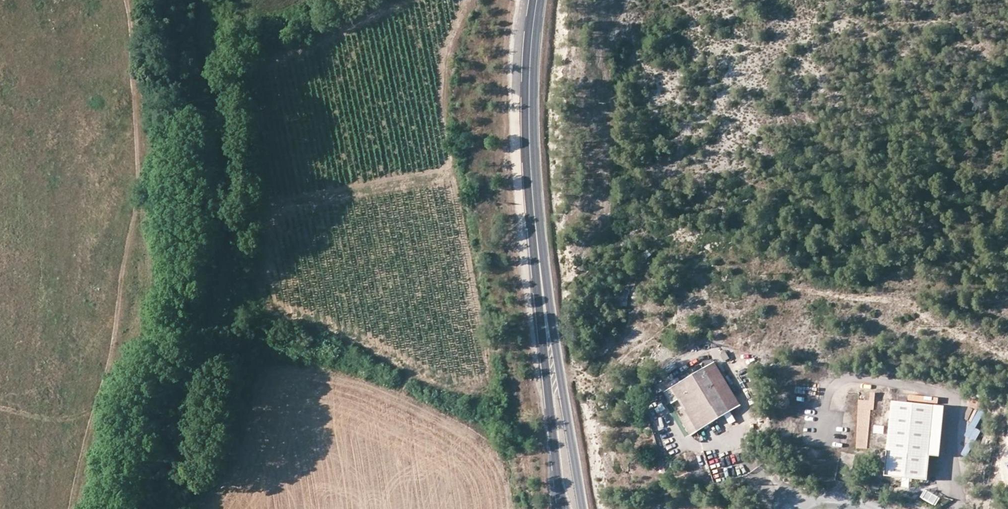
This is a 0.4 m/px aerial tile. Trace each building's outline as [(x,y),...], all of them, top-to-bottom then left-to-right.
[(716,362),(665,392),(676,410),(682,406),(687,413),(680,418),(691,434),(741,405),(716,362)] [(870,450),(872,393),(858,392),(856,449),(870,450)] [(930,455),(935,406),(892,401),(885,475),(927,479),(930,455)] [(944,407),(935,406),(930,455),(939,456),(944,407)] [(874,435),(884,435),(884,427),(874,427),(874,435)] [(668,452),(680,448),(678,440),(666,443),(668,452)] [(738,453),(728,456),(732,466),(741,463),(738,453)] [(936,507),(940,498),(924,491),(921,500),(936,507)]
